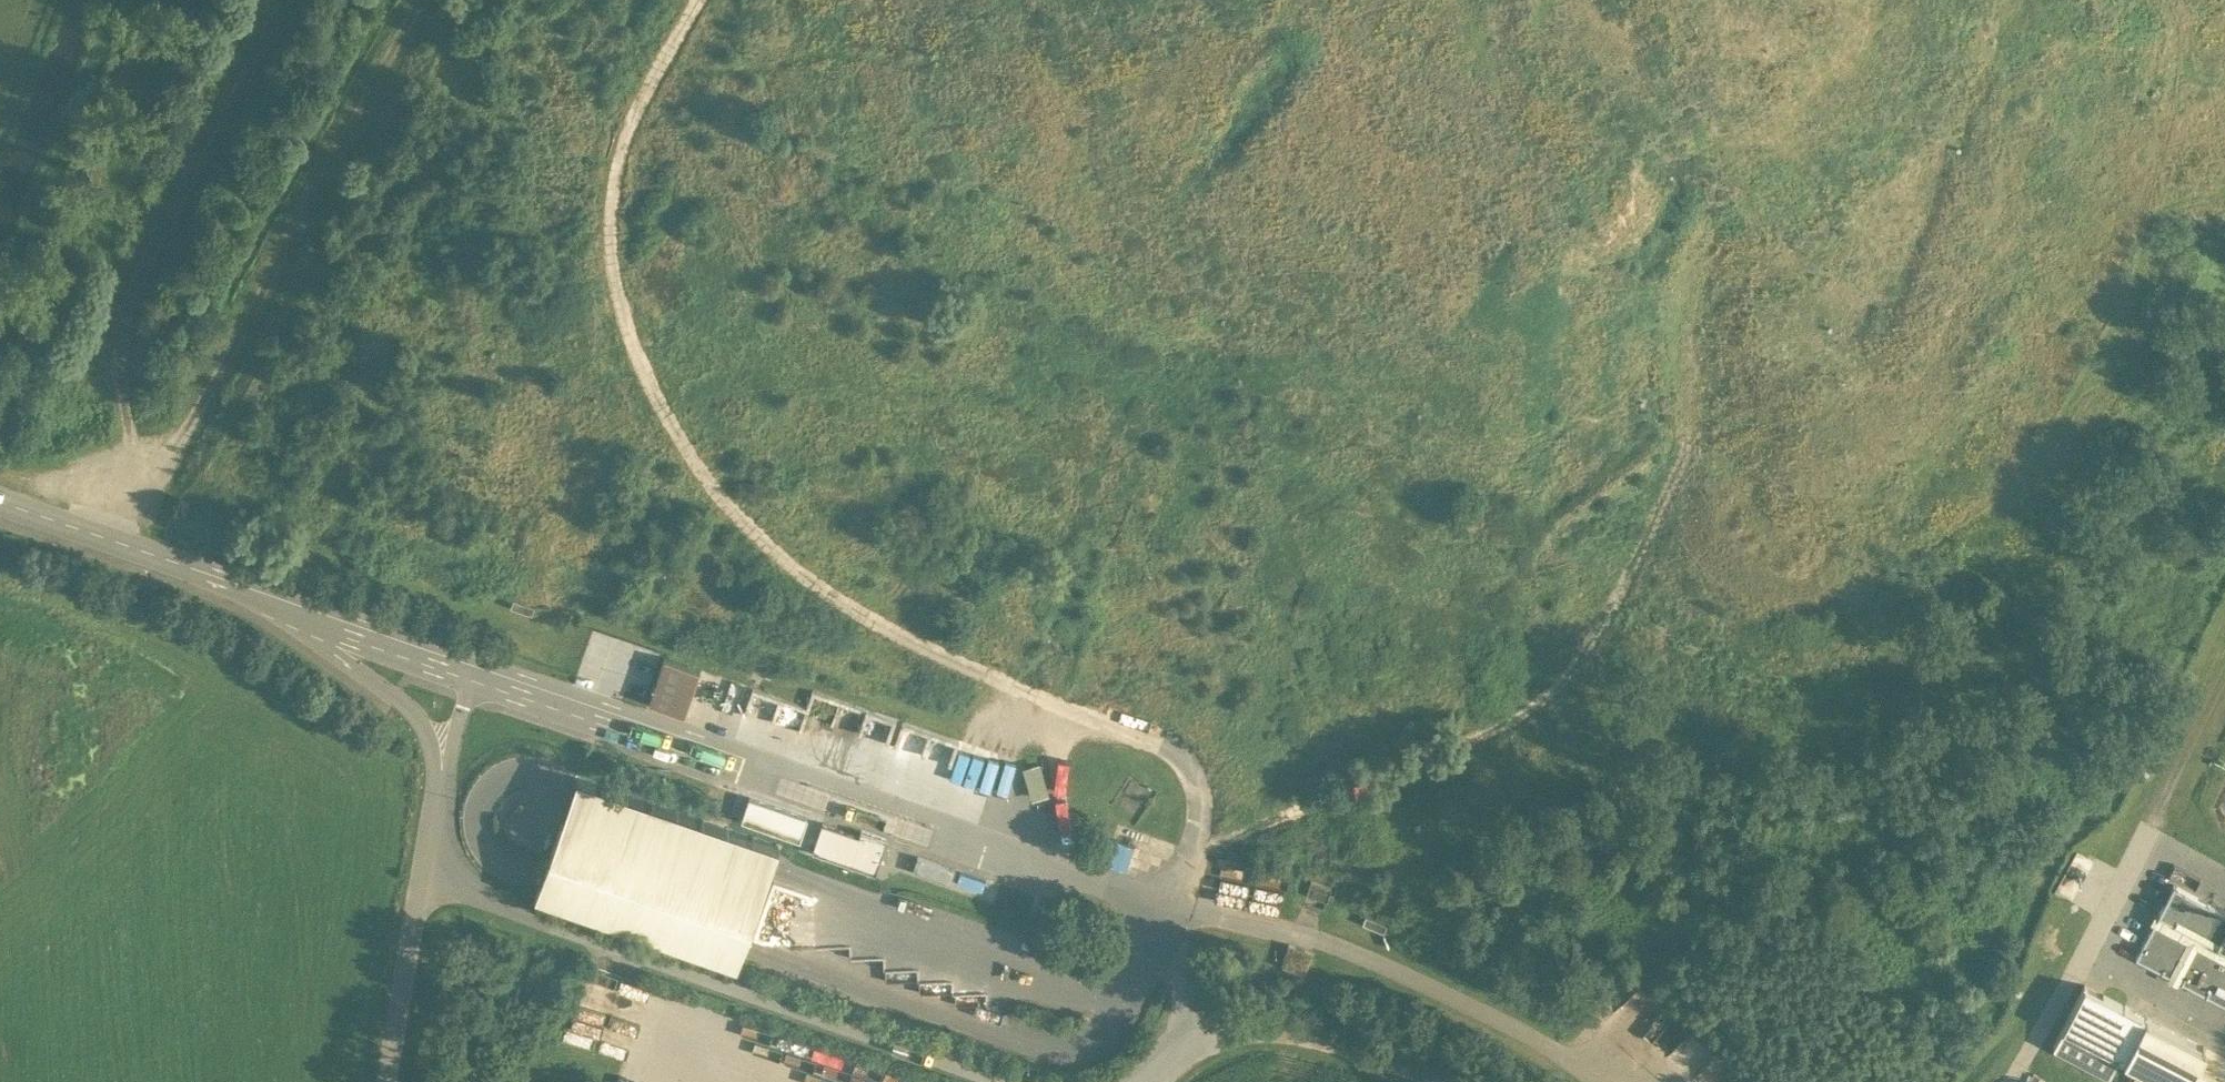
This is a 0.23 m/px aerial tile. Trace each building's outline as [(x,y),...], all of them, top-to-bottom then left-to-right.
[(641,647),(635,657),(651,665),(656,654),(641,647)] [(700,670),(665,658),(650,701),(685,714),(700,670)] [(799,731),(808,706),(753,685),(743,710),(799,731)] [(995,788),(1006,758),(962,743),(952,773),(995,788)] [(1045,767),(1031,770),(1037,798),(1050,795),(1045,767)] [(779,843),(578,773),(537,892),(738,962),(779,843)] [(800,840),(808,817),(749,797),(741,820),(800,840)] [(1070,800),(1045,805),(1047,818),(1072,813),(1070,800)] [(860,835),(823,822),(813,850),(876,872),(886,844),(885,844),(887,839),(861,829),(860,835)] [(1128,870),(1136,844),(1119,839),(1112,865),(1128,870)] [(1139,866),(1158,868),(1161,843),(1141,841),(1139,866)] [(981,887),(984,876),(961,871),(958,882),(981,887)] [(1223,871),(1215,900),(1278,917),(1286,887),(1223,871)] [(1329,904),(1334,891),(1311,883),(1307,896),(1329,904)] [(2136,960),(2224,1006),(2224,913),(2174,887),(2136,960)] [(1042,909),(1038,921),(1051,926),(1055,913),(1042,909)] [(1388,924),(1366,915),(1363,922),(1384,932),(1388,924)] [(2085,986),(2064,1028),(2120,1057),(2169,1081),(2188,1081),(2199,1062),(2206,1049),(2085,986)] [(626,1057),(635,1034),(602,1021),(606,1011),(580,1001),(567,1034),(626,1057)] [(2120,1057),(2064,1028),(2053,1048),(2110,1076),(2120,1057)] [(2188,1081),(2224,1081),(2224,1076),(2199,1062),(2188,1081)] [(1156,1081),(1174,1081),(1182,1074),(1173,1065),(1156,1081)]
